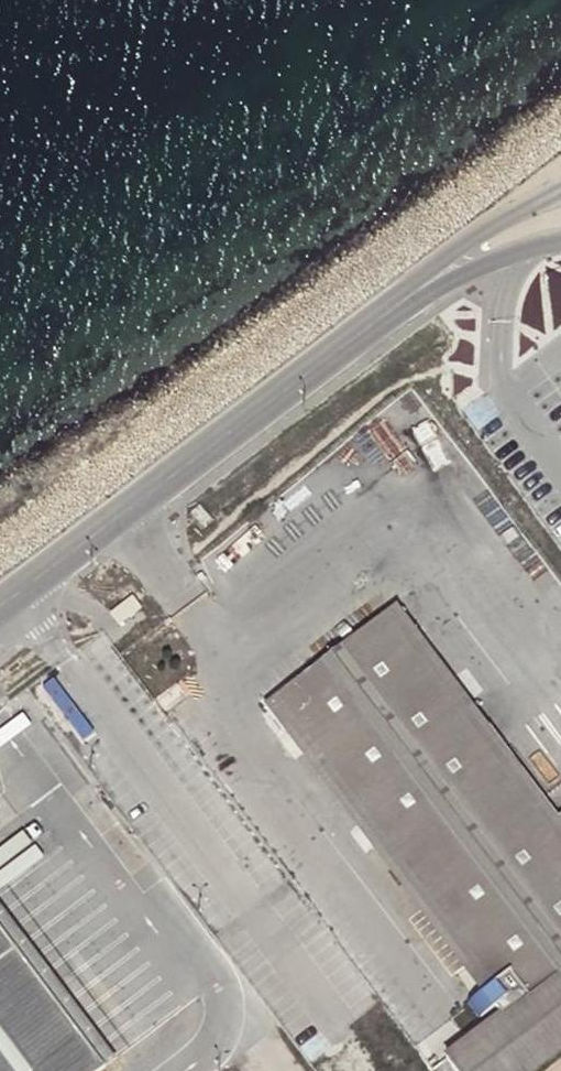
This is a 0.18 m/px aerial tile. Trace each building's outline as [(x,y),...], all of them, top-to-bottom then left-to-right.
[(111,614),(119,626),(142,610),(133,598),(111,614)] [(401,640),(414,630),(394,604),(263,705),(283,731),(295,722),(493,983),(482,992),(467,1003),(479,1019),(495,1007),(502,1016),(445,1060),(454,1070),(528,1070),(560,1045),(560,848),(401,640)] [(414,630),(401,640),(560,848),(560,822),(414,630)] [(295,722),(283,731),(482,992),(493,983),(295,722)] [(104,1069),(0,930),(0,1070),(101,1070),(104,1069)]
